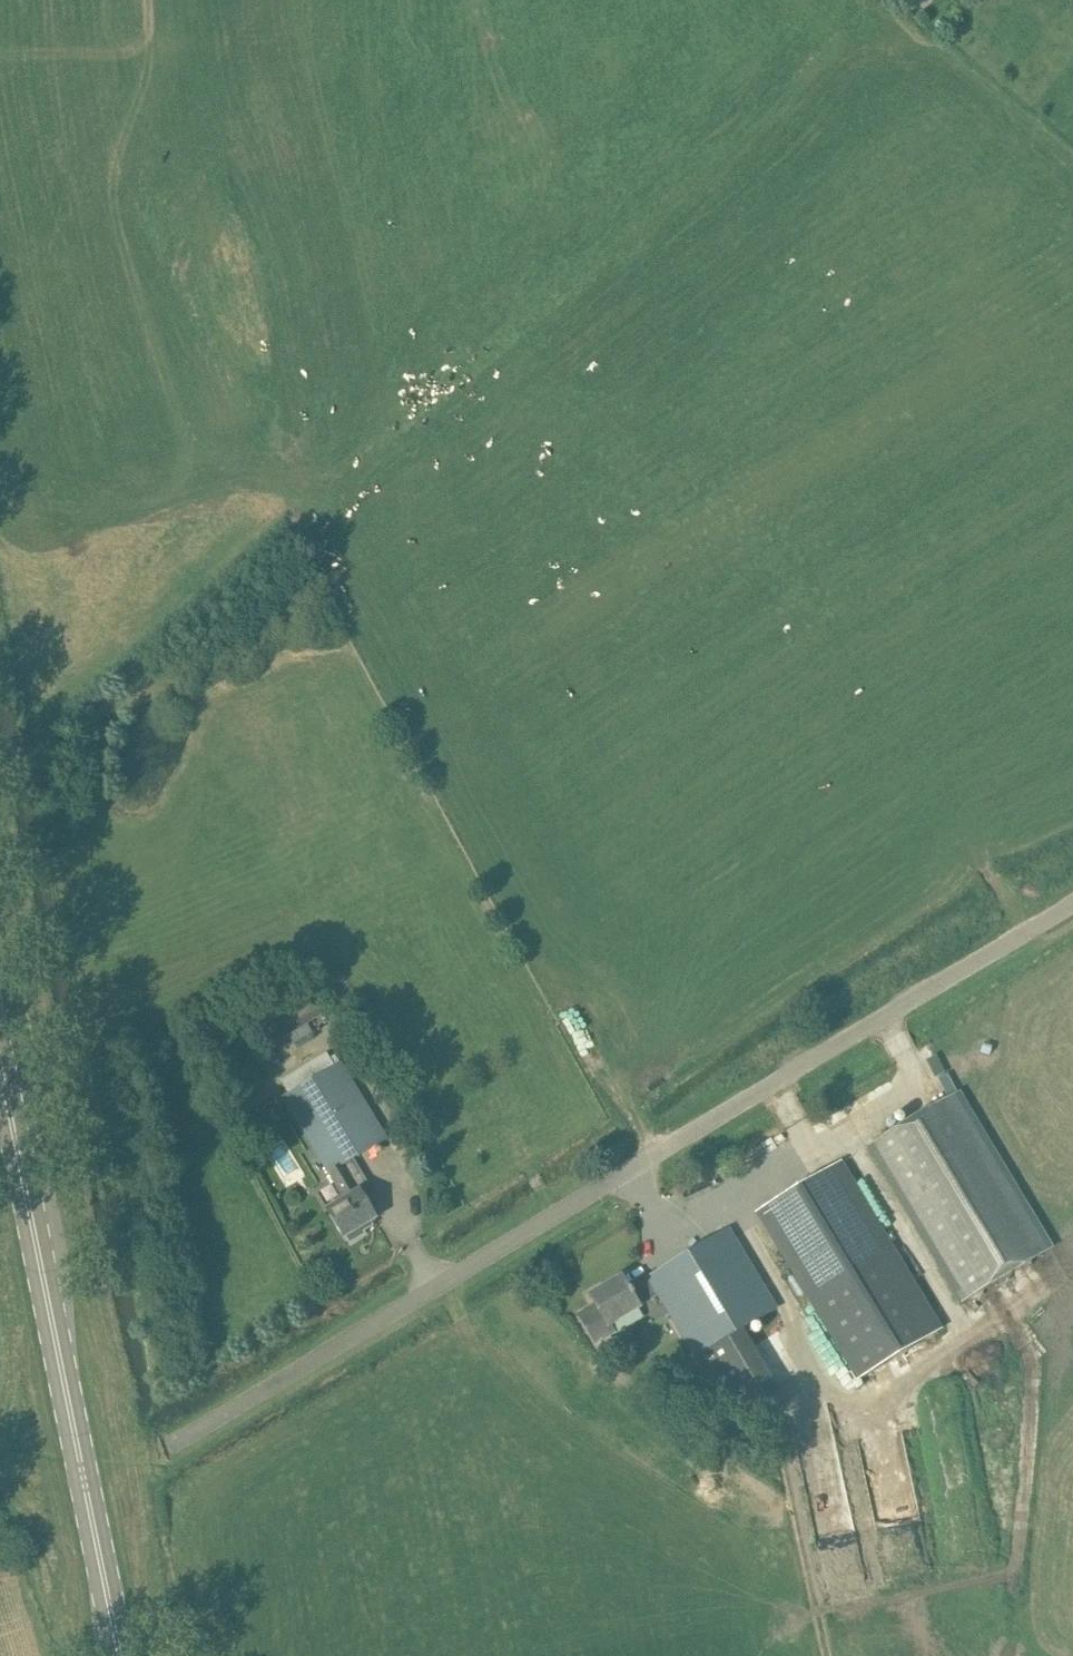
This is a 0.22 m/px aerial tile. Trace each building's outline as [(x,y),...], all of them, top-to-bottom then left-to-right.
[(326,1013),(313,990),(274,1013),(271,1008),(256,1016),(272,1044),(326,1013)] [(387,1139),(340,1062),(283,1097),(345,1200),(328,1211),(344,1237),(349,1245),(367,1235),(365,1232),(375,1226),(372,1221),(376,1218),(360,1192),(359,1192),(343,1166),(387,1139)] [(1052,1249),(959,1093),(870,1146),(963,1302),(1052,1249)] [(938,1332),(837,1164),(761,1210),(862,1378),(938,1332)] [(590,1296),(596,1306),(579,1316),(598,1347),(616,1336),(610,1325),(658,1296),(695,1357),(776,1308),(729,1230),(649,1278),(649,1279),(630,1291),(622,1277),(590,1296)]
